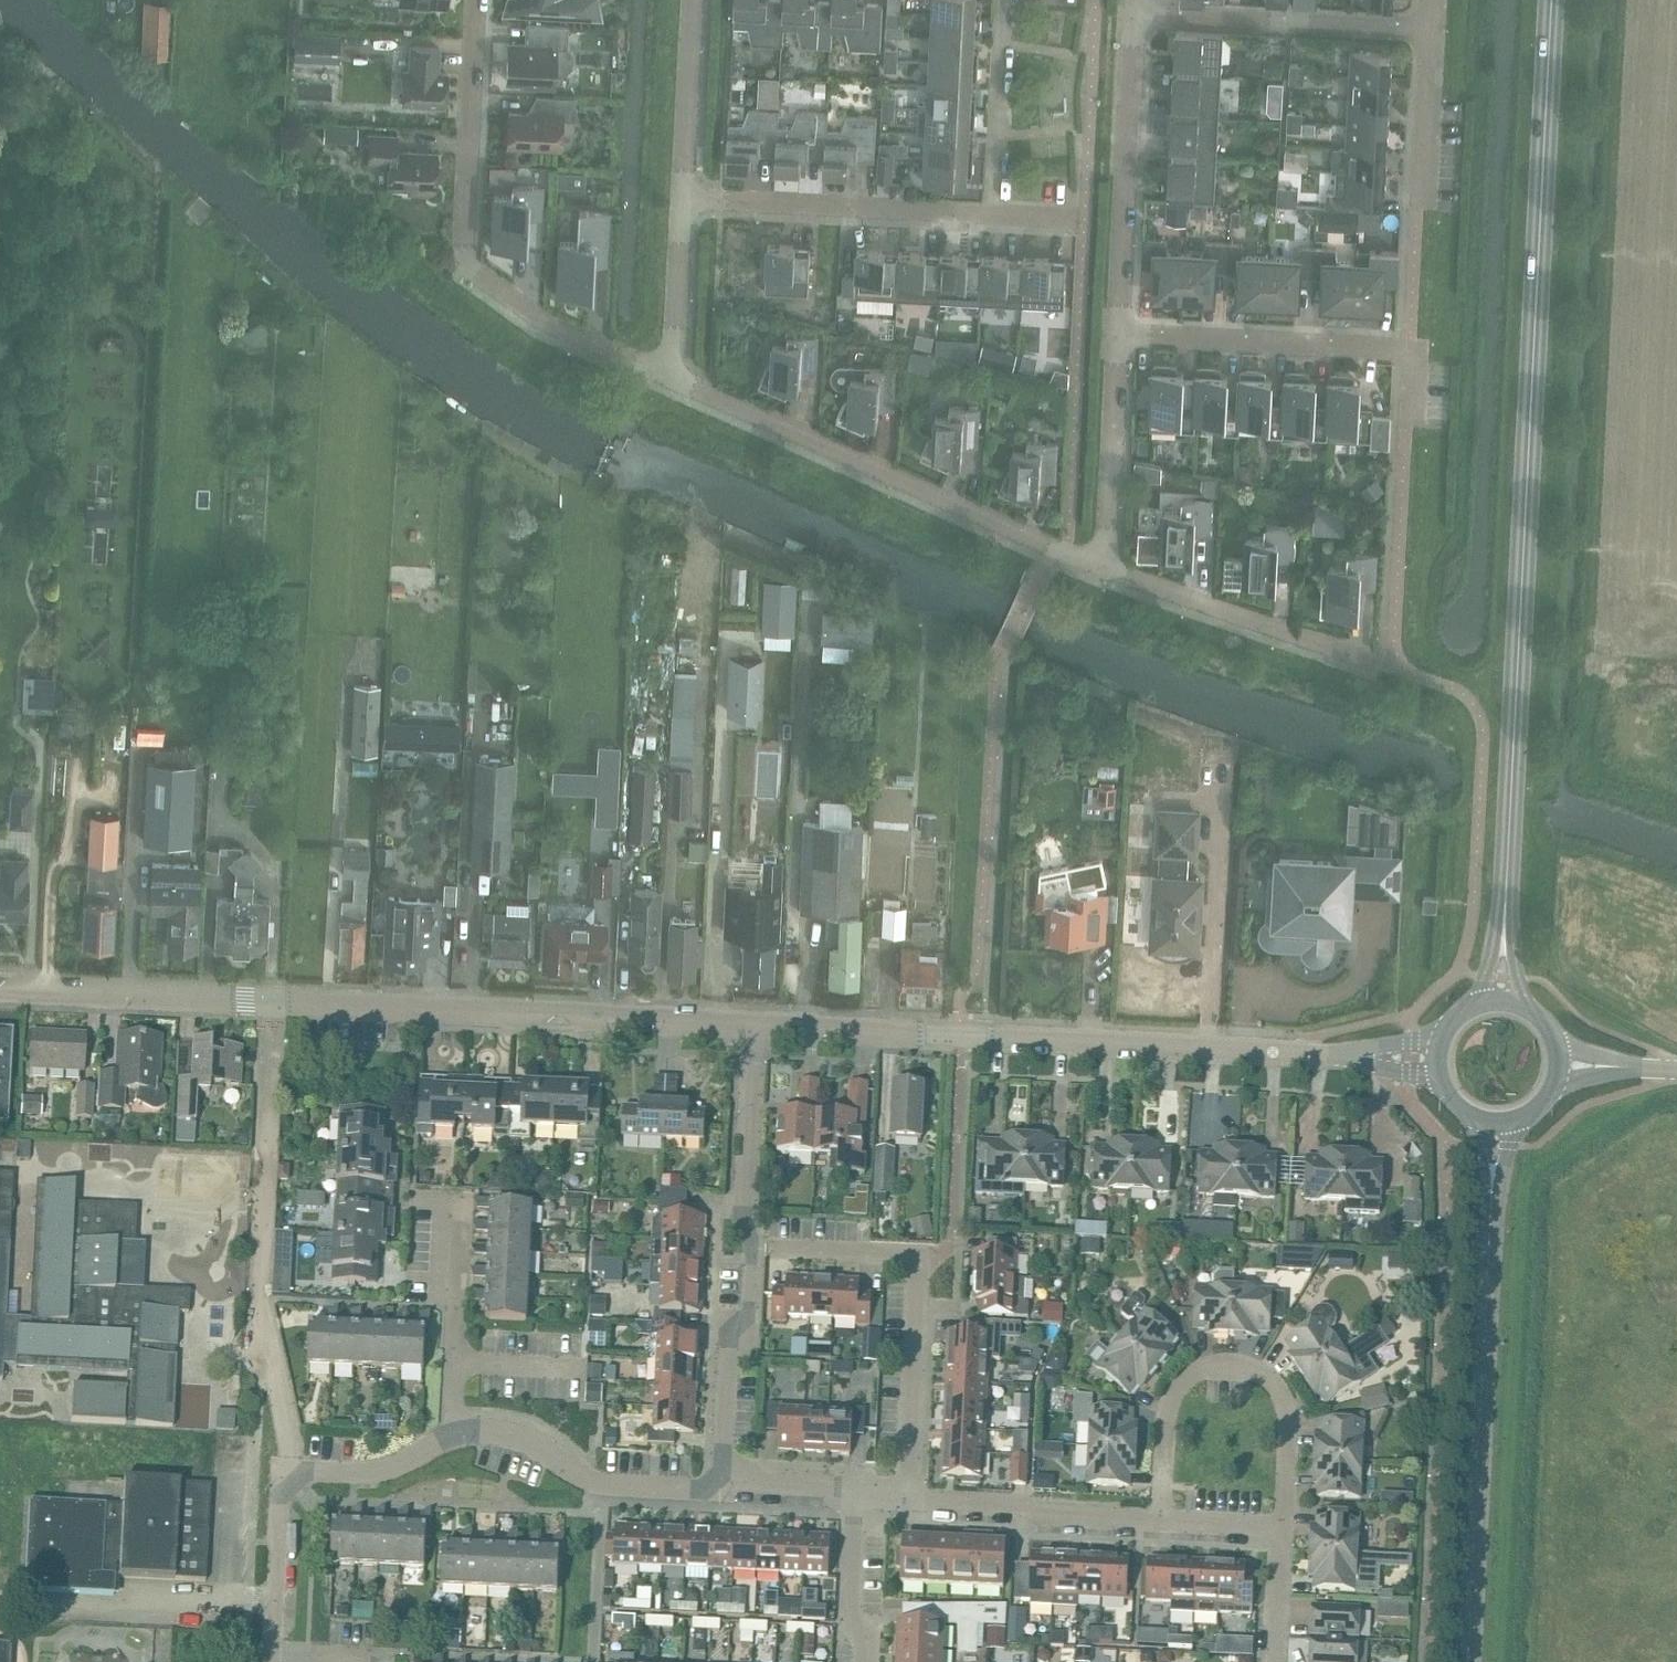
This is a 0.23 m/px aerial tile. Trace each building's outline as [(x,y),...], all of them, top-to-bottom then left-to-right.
[(400,3),(414,4),(416,8),(427,8),(430,4),(447,5),(447,0),(400,0),(400,3)] [(504,14),(538,15),(538,16),(556,17),(556,16),(601,18),(597,0),(509,0),(504,14)] [(783,46),(784,30),(783,30),(785,0),(735,0),(734,27),(749,28),(752,44),(783,46)] [(784,30),(798,30),(801,47),(832,48),(833,32),(832,32),(834,2),(833,2),(833,3),(809,1),(809,0),(785,0),(783,30),(784,30)] [(833,32),(846,33),(850,49),(881,51),(883,5),(857,4),(858,0),(833,0),(833,2),(834,2),(832,32),(833,32)] [(887,14),(900,15),(901,0),(888,0),(887,14)] [(933,14),(981,17),(982,1),(976,1),(976,0),(934,0),(933,14)] [(1293,8),(1316,9),(1316,0),(1294,0),(1293,8)] [(144,2),(141,58),(167,59),(170,3),(144,2)] [(900,24),(900,15),(887,14),(886,36),(903,37),(904,25),(900,24)] [(933,14),(932,38),(974,40),(975,32),(981,32),(981,17),(933,14)] [(509,44),(507,81),(524,82),(524,86),(554,88),(555,71),(566,72),(571,66),(572,54),(566,48),(567,26),(528,24),(527,45),(509,44)] [(294,61),(340,62),(341,35),(295,32),(294,61)] [(1174,74),(1174,75),(1222,77),(1224,35),(1176,32),(1175,53),(1178,53),(1177,74),(1174,74)] [(932,38),(931,62),(979,65),(980,49),(974,49),(974,40),(932,38)] [(404,71),(403,104),(446,107),(448,73),(438,73),(439,48),(411,46),(410,71),(404,71)] [(886,49),(885,60),(898,61),(899,49),(886,49)] [(1352,53),(1350,78),(1392,79),(1392,64),(1389,64),(1390,55),(1352,53)] [(1283,59),(1265,58),(1264,77),(1282,78),(1283,59)] [(897,72),(898,61),(885,60),(884,71),(897,72)] [(931,62),(929,86),(972,88),(972,80),(978,80),(979,65),(931,62)] [(732,70),(732,76),(743,76),(744,69),(739,64),(732,63),(732,70)] [(782,64),(781,77),(794,78),(795,64),(782,64)] [(1290,65),(1289,74),(1305,75),(1305,66),(1290,65)] [(1304,84),(1305,75),(1289,74),(1289,84),(1304,84)] [(1172,115),(1172,116),(1219,119),(1222,77),(1174,75),(1173,95),(1176,95),(1175,115),(1172,115)] [(759,77),(758,99),(779,100),(780,78),(759,77)] [(1350,78),(1349,101),(1387,103),(1388,94),(1391,95),(1392,79),(1350,78)] [(816,82),(815,98),(826,99),(826,82),(816,82)] [(1272,95),(1271,116),(1281,117),(1283,96),(1283,84),(1273,83),(1272,95)] [(929,86),(928,109),(928,110),(970,112),(976,113),(977,97),(971,96),(972,88),(929,86)] [(883,96),(883,108),(896,108),(896,97),(883,96)] [(508,146),(561,149),(562,120),(575,121),(577,99),(537,97),(536,114),(510,113),(508,146)] [(758,99),(758,106),(778,107),(779,100),(758,99)] [(1349,101),(1348,125),(1389,127),(1390,112),(1387,112),(1387,103),(1349,101)] [(895,119),(896,108),(883,108),(882,119),(895,119)] [(918,134),(927,134),(969,136),(970,127),(976,128),(976,113),(970,112),(928,110),(928,109),(919,108),(918,134)] [(729,124),(727,168),(751,170),(752,155),(776,156),(777,157),(778,127),(779,127),(780,111),(750,109),(744,125),(729,124)] [(777,157),(776,156),(775,171),(800,172),(801,158),(825,159),(826,159),(827,129),(828,130),(829,114),(798,112),(793,128),(779,127),(778,127),(777,157)] [(1302,123),(1303,113),(1288,112),(1287,122),(1302,123)] [(826,159),(825,159),(824,173),(849,175),(850,160),(875,162),(877,116),(847,115),(842,130),(828,130),(827,129),(826,159)] [(1173,157),(1170,157),(1170,158),(1217,160),(1219,119),(1172,116),(1171,136),(1174,136),(1173,157)] [(1302,132),(1302,123),(1287,122),(1287,131),(1302,132)] [(1348,125),(1347,149),(1385,151),(1385,142),(1388,142),(1389,127),(1348,125)] [(324,142),(346,143),(358,134),(358,128),(324,126),(324,142)] [(927,134),(926,158),(974,160),(975,144),(969,144),(969,136),(927,134)] [(389,169),(388,188),(389,188),(390,185),(410,187),(410,194),(435,196),(437,154),(396,152),(397,136),(370,135),(368,163),(385,164),(389,169)] [(881,142),(880,153),(893,154),(907,155),(908,144),(881,142)] [(1332,171),(1337,171),(1345,172),(1345,173),(1387,175),(1387,160),(1384,160),(1385,151),(1347,149),(1333,148),(1332,171)] [(880,153),(879,180),(892,180),(893,154),(880,153)] [(926,158),(924,182),(967,184),(967,175),(973,176),(974,160),(926,158)] [(1171,178),(1170,200),(1215,203),(1217,160),(1170,158),(1169,178),(1171,178)] [(1300,170),(1300,160),(1285,160),(1285,169),(1300,170)] [(499,165),(487,165),(487,181),(498,181),(499,165)] [(1337,171),(1336,193),(1327,192),(1326,209),(1356,210),(1357,198),(1382,199),(1383,190),(1386,190),(1387,175),(1345,173),(1345,172),(1337,171)] [(557,187),(569,187),(570,172),(558,172),(557,187)] [(906,184),(891,184),(890,198),(905,199),(906,184)] [(494,195),(491,249),(517,250),(517,245),(523,245),(525,215),(540,216),(542,188),(513,186),(512,196),(494,195)] [(1290,205),(1291,189),(1279,188),(1278,204),(1290,205)] [(1187,202),(1168,201),(1166,223),(1186,224),(1187,202)] [(1306,209),(1299,217),(1308,224),(1315,216),(1306,209)] [(609,213),(580,211),(578,243),(560,242),(557,296),(582,297),(583,292),(589,292),(591,263),(606,263),(609,213)] [(1231,211),(1230,225),(1240,225),(1240,212),(1231,211)] [(1143,239),(1142,268),(1156,269),(1154,295),(1153,295),(1153,297),(1163,297),(1163,303),(1183,304),(1184,298),(1186,254),(1168,253),(1167,242),(1167,240),(1143,239)] [(1184,298),(1183,304),(1204,305),(1204,299),(1214,300),(1214,298),(1213,298),(1214,272),(1227,272),(1229,244),(1206,242),(1206,244),(1203,255),(1186,254),(1184,298)] [(1229,244),(1227,272),(1240,273),(1239,299),(1238,299),(1238,301),(1248,302),(1248,307),(1268,308),(1268,303),(1271,259),(1242,257),(1242,246),(1243,246),(1243,244),(1229,244)] [(809,295),(811,251),(789,249),(789,246),(768,245),(766,293),(809,295)] [(1271,259),(1268,303),(1268,308),(1288,309),(1289,304),(1299,304),(1299,302),(1298,302),(1299,276),(1312,277),(1314,248),(1299,247),(1299,249),(1300,249),(1299,260),(1271,259)] [(1314,248),(1312,277),(1325,277),(1324,304),(1323,304),(1322,306),(1333,306),(1332,311),(1353,312),(1353,311),(1353,301),(1354,282),(1356,263),(1338,262),(1336,251),(1336,249),(1314,248)] [(855,295),(855,298),(897,300),(900,255),(899,255),(878,254),(879,251),(858,250),(856,277),(856,278),(855,293),(855,295)] [(1353,311),(1353,312),(1373,313),(1373,308),(1383,309),(1383,307),(1382,307),(1384,281),(1398,281),(1399,253),(1384,252),(1356,250),(1356,263),(1354,282),(1353,301),(1353,311)] [(900,255),(897,300),(939,302),(941,257),(940,257),(920,256),(920,253),(899,252),(899,255),(900,255)] [(941,257),(939,302),(980,304),(983,260),(982,259),(961,258),(962,255),(941,254),(940,257),(941,257)] [(983,260),(980,304),(1022,306),(1024,261),(1023,261),(1023,262),(1003,260),(1003,258),(982,257),(982,259),(983,260)] [(1024,261),(1022,306),(1064,309),(1067,264),(1044,263),(1045,260),(1024,259),(1023,261),(1024,261)] [(843,276),(842,294),(855,295),(855,293),(856,278),(856,277),(843,276)] [(254,314),(240,334),(253,343),(268,342),(264,315),(260,313),(254,314)] [(917,333),(914,347),(931,351),(935,337),(917,333)] [(832,334),(831,351),(847,352),(848,335),(832,334)] [(768,364),(759,385),(787,398),(792,387),(801,387),(801,374),(816,375),(818,336),(788,335),(787,344),(774,343),(773,365),(768,364)] [(936,339),(935,355),(977,365),(978,341),(936,339)] [(908,366),(930,371),(933,355),(911,350),(908,366)] [(1004,351),(1000,368),(1013,371),(1018,354),(1004,351)] [(1023,355),(1020,371),(1035,373),(1038,357),(1023,355)] [(1151,416),(1150,429),(1181,431),(1196,431),(1197,418),(1197,403),(1196,403),(1182,402),(1183,379),(1183,375),(1184,375),(1184,374),(1177,373),(1177,368),(1153,367),(1151,416)] [(846,399),(837,420),(865,432),(870,421),(878,422),(879,408),(894,409),(896,371),(843,368),(839,369),(835,372),(834,377),(835,381),(838,385),(842,386),(851,387),(850,400),(846,399)] [(1197,380),(1196,403),(1197,403),(1197,418),(1224,420),(1223,433),(1240,434),(1241,421),(1241,405),(1240,405),(1226,404),(1228,378),(1229,378),(1229,376),(1221,376),(1221,370),(1198,369),(1197,374),(1196,374),(1196,376),(1197,376),(1197,380)] [(1241,378),(1240,405),(1241,405),(1241,421),(1240,434),(1267,435),(1284,436),(1284,428),(1284,423),(1285,407),(1284,407),(1270,406),(1272,380),(1273,380),(1273,378),(1265,378),(1266,373),(1242,371),(1241,377),(1240,377),(1240,378),(1241,378)] [(1284,428),(1284,436),(1313,437),(1327,438),(1328,425),(1329,410),(1328,409),(1315,409),(1316,382),(1317,382),(1317,381),(1309,380),(1310,375),(1286,374),(1286,379),(1285,379),(1285,381),(1284,407),(1285,407),(1284,423),(1284,428)] [(1005,375),(1001,384),(1012,389),(1016,380),(1005,375)] [(1330,383),(1328,409),(1329,410),(1328,425),(1356,427),(1355,440),(1371,440),(1371,448),(1389,449),(1390,417),(1374,416),(1374,412),(1359,411),(1360,385),(1361,385),(1361,383),(1354,382),(1354,377),(1330,376),(1330,381),(1329,381),(1329,383),(1330,383)] [(1183,379),(1182,402),(1196,403),(1197,380),(1183,379)] [(949,470),(954,459),(962,459),(963,446),(978,447),(980,409),(950,407),(949,416),(935,415),(934,437),(931,437),(932,437),(930,436),(921,457),(949,470)] [(1008,471),(999,492),(1027,504),(1032,493),(1040,494),(1041,480),(1055,481),(1057,443),(1027,442),(1027,450),(1013,450),(1012,472),(1009,472),(1009,471),(1008,471)] [(1252,467),(1237,467),(1236,482),(1251,482),(1252,467)] [(1202,490),(1207,496),(1217,496),(1218,481),(1202,480),(1202,490)] [(1384,491),(1376,480),(1359,492),(1368,503),(1384,491)] [(1163,535),(1158,535),(1140,534),(1139,560),(1157,561),(1186,562),(1186,557),(1193,557),(1194,531),(1209,532),(1211,501),(1185,500),(1184,513),(1165,512),(1163,535)] [(87,507),(86,524),(110,525),(117,525),(118,509),(87,507)] [(1363,513),(1352,524),(1361,533),(1372,522),(1363,513)] [(1247,538),(1246,560),(1226,559),(1225,586),(1269,588),(1269,583),(1275,583),(1277,558),(1292,559),(1294,527),(1267,526),(1267,539),(1247,538)] [(687,547),(684,600),(714,602),(717,549),(687,547)] [(1323,590),(1322,615),(1352,617),(1352,612),(1358,612),(1359,586),(1375,587),(1376,556),(1350,555),(1349,567),(1330,566),(1329,590),(1323,590)] [(764,579),(761,633),(764,633),(790,634),(793,634),(796,581),(764,579)] [(874,614),(822,611),(820,644),(872,647),(874,614)] [(762,659),(730,658),(728,713),(760,714),(762,659)] [(469,663),(467,691),(476,692),(478,663),(469,663)] [(671,751),(670,767),(691,768),(692,768),(693,752),(696,671),(674,670),(671,751)] [(26,677),(25,709),(25,714),(53,715),(54,677),(38,676),(38,677),(26,677)] [(377,754),(380,686),(354,685),(350,753),(377,754)] [(383,746),(416,748),(447,749),(460,750),(460,744),(461,724),(384,720),(383,746)] [(783,721),(782,735),(790,736),(791,722),(783,721)] [(56,726),(56,732),(61,736),(68,736),(74,732),(74,727),(69,723),(61,722),(56,726)] [(545,745),(531,744),(531,759),(545,760),(545,745)] [(604,746),(602,794),(618,795),(620,747),(604,746)] [(195,764),(187,763),(188,748),(154,747),(154,762),(147,761),(142,842),(190,845),(195,764)] [(480,759),(476,842),(476,869),(508,869),(509,843),(514,761),(480,759)] [(669,767),(667,814),(668,814),(689,814),(691,768),(670,767),(669,767)] [(650,842),(653,797),(654,769),(634,768),(629,841),(650,842)] [(1250,774),(1250,780),(1254,785),(1261,786),(1265,782),(1266,776),(1261,771),(1255,770),(1250,774)] [(1100,786),(1099,804),(1103,804),(1115,805),(1116,787),(1114,787),(1114,782),(1100,782),(1100,786)] [(1084,785),(1083,803),(1099,804),(1100,786),(1084,785)] [(10,826),(30,827),(31,794),(29,794),(29,788),(14,787),(14,793),(11,793),(10,826)] [(802,823),(799,913),(840,914),(839,945),(830,945),(829,982),(857,983),(862,825),(851,825),(851,801),(819,800),(818,824),(802,823)] [(1349,800),(1347,841),(1376,843),(1375,859),(1391,860),(1392,844),(1399,845),(1401,815),(1349,800)] [(1103,804),(1103,817),(1114,818),(1115,805),(1103,804)] [(1160,947),(1160,948),(1162,950),(1164,951),(1167,952),(1169,953),(1172,953),(1174,953),(1177,953),(1179,953),(1182,953),(1185,952),(1187,951),(1189,950),(1189,949),(1197,950),(1200,881),(1187,880),(1189,853),(1195,853),(1197,813),(1160,811),(1158,851),(1160,851),(1158,879),(1156,879),(1153,947),(1160,947)] [(88,861),(87,888),(84,889),(83,897),(86,899),(86,901),(84,901),(82,945),(113,947),(115,905),(122,905),(124,860),(116,860),(119,814),(89,813),(86,861),(88,861)] [(922,814),(921,827),(935,827),(935,814),(922,814)] [(216,898),(214,951),(232,952),(232,956),(249,957),(249,953),(266,953),(269,901),(251,900),(253,873),(263,865),(250,851),(242,850),(242,848),(242,846),(223,846),(220,846),(220,849),(219,871),(227,863),(236,872),(234,898),(216,898)] [(393,864),(394,847),(377,846),(376,863),(393,864)] [(341,899),(340,918),(338,918),(336,958),(363,959),(365,920),(367,877),(368,877),(369,849),(343,848),(341,876),(353,876),(352,899),(341,899)] [(1279,859),(1276,920),(1275,920),(1272,921),(1270,922),(1269,922),(1268,923),(1266,925),(1264,927),(1264,928),(1263,929),(1262,931),(1262,933),(1262,935),(1263,937),(1263,938),(1263,939),(1265,941),(1265,942),(1267,944),(1269,945),(1271,946),(1273,946),(1304,948),(1304,949),(1304,951),(1305,954),(1305,955),(1306,956),(1307,958),(1308,958),(1310,960),(1311,960),(1313,961),(1315,962),(1316,962),(1317,962),(1320,962),(1321,961),(1323,960),(1324,960),(1326,959),(1327,957),(1328,955),(1329,953),(1330,952),(1330,950),(1331,925),(1347,926),(1349,890),(1396,893),(1397,860),(1391,860),(1375,859),(1338,857),(1338,862),(1279,859)] [(25,920),(27,879),(25,879),(26,860),(2,859),(0,880),(0,918),(25,920)] [(1045,888),(1044,903),(1055,903),(1055,910),(1054,914),(1053,914),(1052,917),(1051,937),(1087,939),(1104,940),(1105,919),(1106,894),(1099,893),(1097,885),(1107,884),(1102,859),(1067,866),(1069,874),(1045,878),(1045,888)] [(592,862),(590,894),(611,895),(613,862),(592,862)] [(199,869),(151,867),(150,912),(168,913),(167,950),(196,951),(199,869)] [(735,870),(735,877),(773,879),(776,879),(777,870),(735,869),(735,870)] [(540,871),(528,870),(526,896),(538,897),(540,871)] [(732,877),(730,924),(743,925),(745,925),(744,942),(742,942),(740,977),(772,978),(774,943),(774,926),(776,879),(773,879),(735,877),(732,877)] [(444,883),(443,903),(455,904),(457,884),(444,883)] [(628,957),(637,958),(637,965),(640,969),(651,969),(654,966),(655,959),(659,959),(662,890),(630,888),(630,906),(632,906),(632,911),(630,911),(628,957)] [(882,897),(882,906),(884,906),(899,907),(900,898),(882,897)] [(372,913),(371,933),(386,934),(384,963),(424,965),(425,950),(435,950),(438,901),(388,898),(387,914),(372,913)] [(1424,911),(1437,911),(1437,905),(1437,900),(1438,898),(1424,898),(1424,911)] [(545,922),(543,968),(570,969),(571,956),(603,957),(605,924),(594,924),(594,904),(547,902),(546,922),(545,922)] [(487,938),(487,942),(486,960),(508,961),(511,964),(517,964),(520,962),(525,962),(526,940),(527,917),(484,915),(483,938),(487,938)] [(669,920),(666,973),(692,975),(693,959),(701,960),(702,937),(694,937),(695,921),(669,920)] [(939,924),(914,922),(913,940),(927,941),(927,937),(938,937),(939,924)] [(898,985),(935,987),(937,961),(936,960),(936,954),(918,953),(919,948),(901,947),(898,985)] [(6,1126),(11,1033),(0,1032),(0,1126),(6,1126)] [(83,1037),(30,1034),(28,1071),(81,1073),(83,1037)] [(122,1090),(137,1091),(141,1092),(137,1102),(151,1110),(154,1109),(158,1108),(161,1106),(163,1103),(163,1099),(160,1091),(156,1091),(159,1040),(116,1038),(114,1077),(98,1076),(97,1108),(121,1110),(122,1090)] [(174,1144),(191,1144),(194,1093),(207,1094),(207,1092),(220,1093),(220,1088),(238,1089),(240,1049),(209,1047),(210,1043),(192,1042),(190,1081),(178,1080),(174,1144)] [(455,1127),(462,1128),(464,1079),(447,1078),(446,1089),(435,1089),(435,1083),(419,1083),(419,1084),(417,1084),(414,1137),(433,1138),(433,1131),(455,1132),(455,1127)] [(464,1079),(462,1128),(470,1128),(470,1133),(492,1134),(492,1139),(507,1140),(509,1083),(496,1082),(495,1091),(484,1091),(484,1081),(483,1081),(483,1080),(464,1079)] [(775,1154),(814,1156),(816,1115),(819,1083),(799,1081),(797,1113),(777,1112),(775,1154)] [(509,1083),(507,1140),(530,1141),(530,1129),(552,1130),(554,1085),(509,1083)] [(816,1115),(814,1156),(833,1157),(832,1172),(865,1175),(866,1159),(861,1158),(861,1137),(864,1137),(867,1085),(847,1084),(845,1116),(816,1115)] [(554,1085),(552,1130),(576,1132),(575,1143),(580,1143),(597,1144),(600,1091),(588,1090),(589,1087),(554,1085)] [(922,1142),(924,1088),(895,1086),(892,1140),(922,1142)] [(92,1087),(75,1087),(73,1120),(91,1121),(92,1087)] [(21,1098),(20,1117),(42,1118),(42,1099),(21,1098)] [(622,1107),(620,1139),(632,1140),(637,1140),(664,1142),(665,1113),(666,1100),(665,1100),(652,1099),(651,1099),(639,1098),(639,1108),(634,1108),(622,1107)] [(665,1113),(664,1142),(686,1143),(691,1143),(704,1144),(705,1112),(693,1111),(688,1111),(688,1101),(678,1100),(677,1100),(676,1100),(666,1100),(665,1113)] [(338,1122),(337,1157),(372,1159),(372,1147),(391,1148),(391,1147),(383,1147),(384,1125),(385,1111),(339,1109),(338,1122)] [(1024,1198),(1025,1186),(1027,1139),(1001,1138),(1000,1143),(989,1143),(989,1145),(979,1145),(978,1162),(976,1196),(1024,1198)] [(1027,1139),(1025,1186),(1062,1188),(1064,1147),(1055,1146),(1055,1141),(1027,1139)] [(15,1144),(14,1162),(28,1162),(29,1145),(15,1144)] [(1093,1190),(1131,1192),(1133,1145),(1107,1144),(1107,1149),(1095,1148),(1093,1190)] [(1133,1145),(1131,1192),(1168,1194),(1170,1152),(1161,1152),(1161,1146),(1133,1145)] [(335,1184),(335,1196),(382,1199),(382,1186),(393,1187),(396,1186),(397,1158),(390,1158),(391,1148),(372,1147),(372,1159),(337,1157),(335,1184)] [(893,1197),(895,1150),(878,1149),(876,1196),(886,1197),(893,1197)] [(1199,1195),(1236,1197),(1238,1156),(1239,1150),(1213,1149),(1212,1154),(1201,1154),(1199,1195)] [(1238,1156),(1236,1197),(1274,1199),(1276,1157),(1266,1157),(1266,1152),(1239,1150),(1238,1156)] [(1306,1189),(1305,1201),(1342,1202),(1345,1161),(1344,1156),(1327,1155),(1327,1160),(1318,1159),(1307,1159),(1307,1162),(1306,1189)] [(1345,1161),(1342,1202),(1345,1202),(1344,1215),(1379,1216),(1379,1204),(1381,1204),(1382,1162),(1373,1162),(1361,1162),(1362,1157),(1344,1156),(1345,1161)] [(279,1166),(278,1182),(290,1182),(290,1167),(279,1166)] [(12,1175),(0,1174),(0,1381),(0,1382),(2,1382),(2,1366),(14,1367),(14,1370),(125,1375),(125,1390),(71,1387),(70,1423),(171,1428),(176,1314),(187,1315),(188,1293),(138,1291),(140,1247),(133,1246),(135,1208),(72,1205),(73,1185),(36,1183),(29,1321),(5,1320),(12,1175)] [(422,1175),(421,1185),(430,1185),(431,1176),(422,1175)] [(538,1175),(538,1193),(552,1193),(552,1176),(538,1175)] [(491,1177),(491,1192),(495,1192),(507,1192),(507,1177),(491,1177)] [(661,1177),(661,1190),(679,1191),(680,1178),(661,1177)] [(1419,1203),(1420,1180),(1405,1179),(1404,1202),(1419,1203)] [(659,1190),(658,1202),(672,1203),(686,1204),(686,1192),(679,1191),(661,1190),(659,1190)] [(334,1209),(333,1237),(344,1237),(367,1238),(367,1248),(383,1249),(386,1249),(386,1248),(386,1239),(393,1239),(394,1212),(392,1212),(381,1211),(382,1199),(335,1196),(334,1209)] [(571,1196),(570,1209),(583,1210),(584,1196),(571,1196)] [(876,1196),(876,1204),(886,1205),(886,1197),(876,1196)] [(489,1212),(489,1225),(489,1229),(531,1232),(532,1208),(500,1206),(500,1203),(472,1201),(476,1211),(489,1212)] [(653,1223),(651,1241),(703,1243),(704,1218),(685,1217),(686,1204),(672,1203),(658,1202),(658,1218),(653,1223)] [(593,1204),(592,1214),(609,1216),(610,1205),(593,1204)] [(1404,1204),(1403,1226),(1420,1226),(1421,1204),(1404,1204)] [(970,1211),(969,1229),(980,1229),(981,1211),(970,1211)] [(929,1218),(910,1223),(915,1241),(934,1236),(929,1218)] [(488,1235),(487,1248),(488,1253),(530,1255),(531,1232),(489,1229),(489,1225),(471,1224),(471,1225),(475,1235),(488,1235)] [(1076,1224),(1076,1238),(1091,1239),(1091,1225),(1076,1224)] [(1183,1224),(1182,1241),(1198,1242),(1198,1225),(1183,1224)] [(1180,1226),(1166,1226),(1166,1241),(1180,1241),(1180,1226)] [(1290,1244),(1303,1245),(1304,1227),(1291,1226),(1290,1244)] [(275,1233),(274,1251),(271,1296),(290,1297),(293,1234),(275,1233)] [(331,1271),(330,1283),(377,1285),(377,1283),(377,1273),(377,1271),(378,1250),(386,1251),(386,1249),(383,1249),(367,1248),(367,1238),(344,1237),(333,1237),(331,1271)] [(976,1253),(974,1278),(1016,1280),(1017,1255),(1016,1255),(1017,1242),(988,1240),(988,1253),(976,1253)] [(651,1241),(650,1263),(702,1266),(703,1243),(651,1241)] [(1081,1241),(1080,1257),(1099,1258),(1100,1242),(1081,1241)] [(592,1244),(591,1259),(610,1260),(611,1245),(592,1244)] [(1162,1260),(1179,1261),(1180,1246),(1162,1245),(1162,1260)] [(486,1271),(486,1275),(529,1278),(530,1255),(488,1253),(487,1248),(470,1247),(470,1248),(474,1257),(487,1258),(486,1271)] [(1324,1251),(1292,1250),(1291,1272),(1311,1273),(1324,1251)] [(1150,1253),(1139,1258),(1148,1276),(1159,1270),(1150,1253)] [(1326,1254),(1326,1267),(1350,1267),(1350,1255),(1326,1254)] [(577,1258),(576,1271),(584,1271),(585,1271),(586,1259),(584,1259),(577,1258)] [(648,1287),(659,1287),(701,1289),(702,1266),(650,1263),(648,1287)] [(606,1267),(592,1266),(591,1280),(605,1281),(606,1267)] [(486,1281),(485,1294),(485,1299),(528,1301),(529,1278),(486,1275),(486,1271),(469,1270),(473,1281),(486,1281)] [(1196,1327),(1205,1327),(1205,1334),(1231,1335),(1231,1332),(1234,1293),(1235,1271),(1219,1270),(1210,1278),(1210,1291),(1198,1291),(1196,1327)] [(1168,1277),(1167,1280),(1170,1283),(1173,1283),(1176,1281),(1176,1278),(1174,1275),(1170,1274),(1168,1277)] [(786,1319),(811,1320),(813,1280),(785,1278),(784,1297),(772,1296),(771,1323),(786,1324),(786,1319)] [(984,1316),(1013,1318),(1028,1318),(1028,1304),(1024,1303),(1025,1280),(1016,1280),(974,1278),(973,1302),(985,1303),(984,1316)] [(813,1280),(811,1320),(834,1322),(836,1281),(813,1280)] [(836,1281),(834,1322),(854,1323),(854,1327),(868,1328),(870,1301),(858,1301),(859,1282),(836,1281)] [(653,1310),(653,1324),(680,1325),(680,1314),(699,1315),(701,1289),(659,1287),(658,1311),(653,1310)] [(1179,1289),(1171,1292),(1175,1303),(1183,1300),(1179,1289)] [(527,1324),(528,1301),(485,1299),(485,1294),(468,1293),(472,1303),(485,1304),(484,1322),(527,1324)] [(1231,1332),(1231,1335),(1257,1336),(1257,1330),(1267,1331),(1268,1294),(1234,1293),(1231,1332)] [(1133,1295),(1121,1311),(1121,1314),(1128,1320),(1133,1320),(1137,1324),(1136,1326),(1123,1342),(1155,1369),(1165,1357),(1161,1354),(1165,1349),(1164,1348),(1167,1344),(1173,1338),(1145,1315),(1143,1317),(1141,1315),(1140,1314),(1142,1312),(1139,1310),(1145,1303),(1144,1300),(1138,1295),(1133,1295)] [(590,1298),(589,1317),(606,1318),(607,1299),(590,1298)] [(870,1324),(869,1328),(880,1328),(881,1328),(882,1319),(883,1301),(881,1301),(871,1301),(870,1306),(870,1324)] [(1043,1304),(1042,1323),(1062,1325),(1063,1306),(1043,1304)] [(1311,1329),(1289,1343),(1294,1351),(1289,1355),(1303,1377),(1339,1353),(1326,1334),(1332,1330),(1336,1322),(1334,1315),(1330,1309),(1322,1307),(1315,1309),(1309,1314),(1308,1322),(1311,1329)] [(307,1368),(329,1369),(331,1326),(337,1326),(338,1309),(327,1313),(326,1326),(307,1325),(307,1368)] [(331,1326),(329,1369),(352,1370),(355,1327),(360,1328),(361,1309),(350,1314),(349,1327),(337,1326),(331,1326)] [(355,1327),(352,1370),(375,1371),(378,1328),(383,1329),(384,1311),(383,1311),(373,1315),(372,1328),(360,1328),(355,1327)] [(378,1328),(375,1371),(399,1372),(400,1329),(406,1330),(406,1312),(396,1316),(395,1329),(383,1329),(378,1328)] [(400,1329),(399,1372),(423,1373),(425,1339),(428,1339),(429,1313),(419,1317),(418,1330),(406,1330),(400,1329)] [(589,1321),(588,1348),(606,1348),(607,1322),(589,1321)] [(950,1336),(949,1359),(1001,1361),(1003,1325),(963,1323),(962,1336),(950,1336)] [(655,1360),(655,1361),(697,1363),(698,1338),(679,1337),(680,1325),(653,1324),(652,1338),(656,1338),(656,1340),(653,1340),(650,1342),(648,1344),(646,1346),(646,1349),(646,1353),(647,1355),(649,1358),(652,1359),(655,1360)] [(861,1362),(878,1363),(880,1332),(863,1331),(861,1362)] [(1097,1351),(1090,1360),(1101,1369),(1128,1392),(1134,1385),(1137,1381),(1138,1382),(1142,1377),(1146,1380),(1155,1369),(1123,1342),(1112,1355),(1109,1359),(1098,1350),(1097,1351)] [(807,1345),(806,1358),(830,1360),(831,1346),(807,1345)] [(1035,1350),(1030,1363),(1038,1366),(1043,1354),(1035,1350)] [(1051,1353),(1045,1369),(1061,1376),(1068,1360),(1051,1353)] [(1303,1377),(1311,1389),(1317,1398),(1322,1394),(1328,1402),(1358,1382),(1360,1386),(1375,1376),(1362,1358),(1347,1367),(1339,1353),(1303,1377)] [(949,1359),(948,1382),(985,1384),(986,1362),(1001,1363),(1001,1361),(949,1359)] [(655,1361),(654,1385),(696,1387),(697,1363),(655,1361)] [(1033,1378),(1038,1366),(1030,1363),(1025,1375),(1033,1378)] [(838,1364),(837,1375),(852,1376),(852,1365),(838,1364)] [(805,1365),(805,1375),(819,1376),(819,1366),(805,1365)] [(587,1367),(587,1380),(589,1380),(601,1381),(602,1368),(590,1367),(587,1367)] [(605,1369),(604,1382),(624,1383),(624,1372),(615,1372),(615,1369),(605,1369)] [(1039,1382),(1039,1383),(1039,1386),(1044,1391),(1056,1392),(1061,1387),(1061,1381),(1055,1375),(1043,1374),(1042,1377),(1039,1382)] [(948,1382),(946,1406),(983,1408),(985,1384),(948,1382)] [(654,1385),(653,1408),(694,1411),(696,1387),(654,1385)] [(586,1387),(586,1405),(596,1405),(602,1405),(602,1387),(594,1387),(586,1387)] [(1359,1394),(1362,1404),(1387,1397),(1384,1387),(1359,1394)] [(1021,1397),(1021,1410),(1029,1410),(1030,1397),(1021,1397)] [(1390,1407),(1387,1397),(1362,1404),(1364,1414),(1390,1407)] [(776,1452),(804,1453),(806,1413),(781,1411),(781,1406),(766,1406),(765,1432),(777,1433),(776,1452)] [(946,1406),(945,1430),(982,1432),(983,1408),(946,1406)] [(693,1435),(694,1411),(653,1408),(652,1431),(647,1431),(646,1445),(674,1447),(674,1434),(693,1435)] [(829,1414),(826,1454),(849,1456),(850,1437),(863,1437),(864,1411),(849,1410),(849,1415),(829,1414)] [(1029,1423),(1029,1410),(1021,1410),(1020,1423),(1029,1423)] [(806,1413),(804,1453),(826,1454),(829,1414),(806,1413)] [(1093,1413),(1091,1448),(1133,1450),(1135,1424),(1128,1424),(1129,1415),(1093,1413)] [(233,1415),(215,1414),(214,1432),(232,1433),(233,1415)] [(1318,1433),(1318,1445),(1317,1460),(1320,1460),(1359,1462),(1361,1427),(1325,1425),(1324,1433),(1318,1433)] [(945,1430),(944,1454),(981,1456),(982,1432),(945,1430)] [(616,1448),(616,1432),(606,1431),(605,1447),(616,1448)] [(1018,1444),(1017,1458),(1027,1459),(1027,1445),(1018,1444)] [(1125,1485),(1126,1476),(1132,1476),(1132,1465),(1133,1450),(1091,1448),(1089,1483),(1125,1485)] [(0,1562),(0,1598),(154,1605),(188,1607),(195,1459),(6,1450),(4,1494),(159,1501),(156,1561),(0,1554),(0,1562)] [(943,1477),(962,1478),(962,1485),(978,1486),(978,1478),(980,1478),(981,1456),(944,1454),(943,1477)] [(1025,1486),(1027,1459),(1017,1458),(1013,1458),(1012,1485),(1025,1486)] [(1315,1486),(1321,1486),(1321,1495),(1357,1497),(1359,1462),(1320,1460),(1317,1460),(1315,1486)] [(1034,1477),(1033,1491),(1054,1492),(1054,1478),(1034,1477)] [(1402,1495),(1401,1510),(1412,1510),(1413,1495),(1402,1495)] [(330,1566),(355,1568),(358,1525),(361,1525),(361,1507),(351,1512),(350,1524),(332,1523),(330,1566)] [(358,1525),(355,1568),(378,1569),(380,1526),(384,1526),(384,1508),(373,1513),(373,1525),(361,1525),(358,1525)] [(380,1526),(378,1569),(401,1570),(403,1527),(407,1527),(408,1509),(396,1514),(396,1526),(384,1526),(380,1526)] [(403,1527),(401,1570),(424,1571),(426,1537),(429,1538),(431,1511),(430,1511),(419,1515),(418,1528),(407,1527),(403,1527)] [(1313,1537),(1312,1553),(1315,1553),(1355,1555),(1357,1519),(1320,1517),(1320,1526),(1320,1531),(1318,1531),(1318,1538),(1313,1537)] [(613,1559),(612,1568),(637,1569),(639,1528),(614,1527),(614,1537),(605,1537),(604,1558),(613,1559)] [(639,1528),(637,1569),(660,1570),(663,1529),(639,1528)] [(663,1529),(660,1570),(684,1571),(686,1530),(663,1529)] [(440,1589),(465,1591),(466,1555),(470,1555),(471,1548),(472,1530),(461,1534),(460,1547),(442,1547),(440,1589)] [(686,1530),(684,1571),(708,1573),(709,1531),(686,1530)] [(466,1555),(465,1591),(488,1592),(488,1556),(493,1557),(494,1549),(494,1531),(484,1536),(483,1549),(471,1548),(470,1555),(466,1555)] [(709,1531),(708,1573),(732,1574),(734,1532),(709,1531)] [(734,1532),(732,1574),(755,1575),(757,1534),(734,1532)] [(488,1556),(488,1592),(511,1593),(512,1557),(517,1558),(517,1550),(517,1533),(507,1537),(506,1550),(494,1549),(493,1557),(488,1556)] [(512,1557),(511,1593),(534,1594),(535,1558),(539,1558),(540,1551),(540,1534),(530,1538),(529,1551),(517,1550),(517,1558),(512,1557)] [(757,1534),(755,1575),(778,1576),(781,1535),(757,1534)] [(535,1558),(534,1594),(557,1595),(559,1560),(562,1560),(563,1535),(553,1539),(552,1552),(540,1551),(539,1558),(535,1558)] [(781,1535),(778,1576),(802,1577),(804,1536),(781,1535)] [(954,1542),(952,1589),(975,1590),(979,1535),(964,1535),(964,1543),(954,1542)] [(979,1535),(975,1590),(1002,1591),(1005,1544),(992,1543),(992,1536),(979,1535)] [(804,1536),(802,1577),(827,1578),(829,1537),(804,1536)] [(901,1586),(926,1587),(929,1541),(903,1540),(903,1554),(897,1554),(896,1571),(902,1571),(901,1586)] [(929,1541),(926,1587),(952,1589),(954,1542),(929,1541)] [(1312,1553),(1311,1567),(1316,1568),(1316,1575),(1317,1575),(1317,1577),(1317,1579),(1316,1588),(1353,1590),(1353,1592),(1374,1593),(1376,1556),(1355,1555),(1315,1553),(1312,1553)] [(1016,1565),(1014,1601),(1030,1602),(1030,1607),(1053,1608),(1054,1597),(1054,1586),(1055,1577),(1056,1559),(1056,1555),(1031,1554),(1031,1566),(1016,1565)] [(1054,1597),(1053,1608),(1076,1609),(1077,1598),(1078,1598),(1078,1586),(1079,1577),(1080,1557),(1056,1555),(1056,1559),(1055,1577),(1054,1586),(1054,1597)] [(1078,1586),(1078,1598),(1101,1599),(1103,1577),(1104,1558),(1080,1557),(1079,1577),(1078,1586)] [(1103,1577),(1101,1599),(1126,1601),(1128,1559),(1104,1558),(1103,1577)] [(1148,1560),(1146,1602),(1170,1603),(1172,1577),(1173,1561),(1148,1560)] [(1170,1603),(1170,1614),(1194,1615),(1194,1604),(1196,1577),(1196,1563),(1173,1561),(1172,1577),(1170,1603)] [(1194,1604),(1194,1615),(1213,1616),(1218,1616),(1218,1614),(1219,1600),(1220,1577),(1220,1565),(1220,1564),(1196,1563),(1196,1577),(1194,1604)] [(1219,1600),(1218,1614),(1251,1616),(1253,1578),(1244,1578),(1245,1565),(1220,1564),(1220,1565),(1220,1577),(1219,1600)] [(733,1590),(732,1606),(745,1607),(746,1591),(733,1590)] [(685,1592),(685,1604),(697,1605),(697,1597),(692,1592),(685,1592)] [(1378,1592),(1378,1602),(1392,1602),(1393,1593),(1378,1592)] [(722,1596),(721,1607),(716,1606),(716,1617),(729,1617),(730,1607),(730,1596),(722,1596)] [(777,1609),(776,1619),(790,1620),(791,1601),(779,1600),(778,1609),(777,1609)] [(622,1612),(634,1612),(635,1602),(622,1602),(622,1612)] [(635,1602),(634,1612),(649,1613),(650,1603),(635,1602)] [(669,1614),(682,1615),(682,1605),(669,1604),(669,1614)] [(1377,1604),(1376,1618),(1389,1618),(1389,1604),(1377,1604)] [(682,1605),(682,1615),(696,1616),(696,1606),(682,1605)] [(730,1607),(729,1617),(743,1618),(743,1608),(730,1607)] [(804,1607),(803,1620),(825,1620),(825,1608),(804,1607)] [(902,1625),(943,1627),(957,1627),(959,1655),(976,1655),(977,1628),(995,1628),(1006,1628),(1006,1607),(903,1608),(903,1618),(902,1625)] [(1312,1607),(1311,1639),(1357,1641),(1359,1609),(1312,1607)] [(337,1608),(336,1618),(348,1619),(348,1609),(337,1608)] [(763,1619),(776,1619),(777,1609),(763,1609),(763,1619)] [(625,1618),(611,1617),(610,1627),(625,1627),(625,1618)] [(644,1629),(657,1630),(658,1619),(645,1619),(644,1629)] [(658,1619),(657,1630),(672,1630),(672,1620),(658,1619)] [(694,1631),(705,1632),(705,1622),(692,1621),(691,1631),(694,1631)] [(705,1622),(705,1632),(719,1633),(719,1623),(705,1622)] [(738,1634),(752,1634),(752,1624),(739,1623),(738,1634)] [(531,1624),(520,1624),(520,1634),(530,1635),(531,1624)] [(752,1624),(752,1634),(766,1635),(766,1625),(752,1624)] [(898,1625),(897,1648),(942,1651),(943,1627),(902,1625),(898,1625)] [(785,1636),(799,1637),(800,1627),(786,1626),(785,1636)] [(800,1627),(799,1637),(801,1637),(813,1637),(813,1627),(800,1627)] [(987,1630),(986,1651),(1005,1651),(1006,1628),(995,1628),(995,1630),(995,1631),(987,1630)] [(1086,1643),(1099,1644),(1112,1644),(1113,1630),(1086,1629),(1086,1643)] [(1008,1630),(1008,1642),(1023,1643),(1024,1631),(1008,1630)] [(704,1654),(705,1632),(694,1631),(693,1653),(704,1654)] [(1052,1638),(1052,1647),(1064,1647),(1065,1638),(1065,1634),(1052,1634),(1052,1638)] [(532,1637),(519,1636),(518,1649),(531,1650),(532,1637)] [(812,1657),(813,1637),(801,1637),(800,1656),(812,1657)] [(1038,1646),(1052,1647),(1052,1638),(1038,1637),(1038,1646)] [(1155,1647),(1168,1648),(1169,1639),(1155,1638),(1155,1647)] [(1169,1639),(1168,1648),(1181,1648),(1182,1640),(1169,1639)] [(1357,1641),(1311,1639),(1310,1661),(1356,1661),(1357,1641)] [(10,1645),(0,1645),(0,1661),(9,1661),(10,1645)] [(1202,1656),(1215,1656),(1216,1648),(1202,1647),(1202,1656)] [(896,1661),(941,1661),(942,1651),(897,1648),(896,1661)] [(1216,1648),(1215,1656),(1228,1657),(1229,1648),(1216,1648)] [(1076,1661),(1090,1661),(1090,1650),(1076,1649),(1076,1661)] [(1036,1658),(1037,1661),(1049,1661),(1051,1658),(1049,1653),(1043,1650),(1038,1653),(1036,1658)] [(1140,1661),(1152,1661),(1153,1653),(1141,1653),(1141,1652),(1140,1661)] [(1158,1661),(1171,1661),(1172,1654),(1159,1653),(1158,1653),(1158,1661)]
